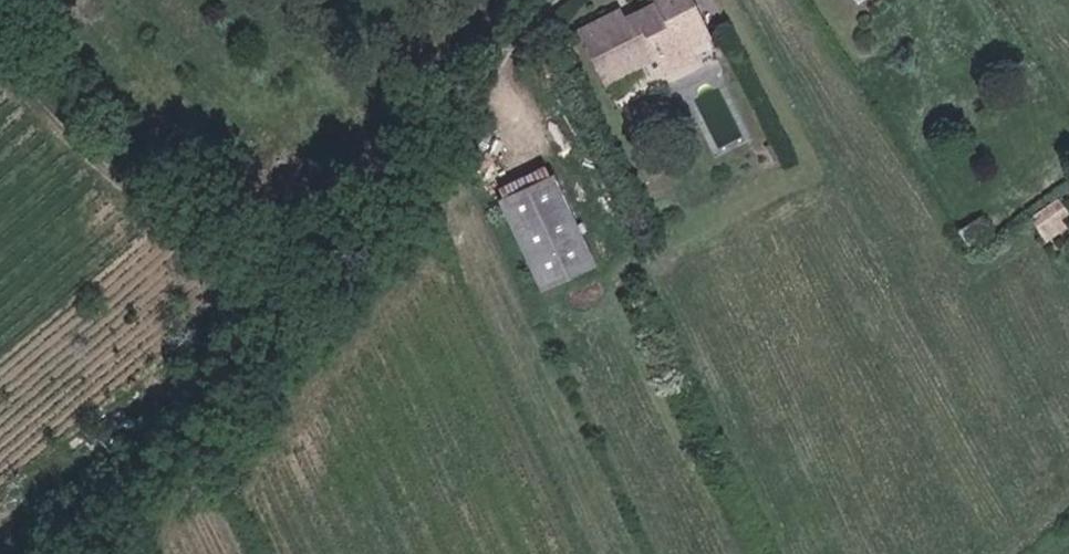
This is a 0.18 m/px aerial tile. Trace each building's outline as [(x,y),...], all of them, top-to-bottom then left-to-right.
[(628,18),(623,9),(584,28),(610,79),(660,55),(668,71),(696,57),(689,44),(708,34),(691,0),(658,0),(659,3),(628,18)] [(590,261),(546,172),(496,197),(540,286),(590,261)] [(1057,199),(1031,214),(1046,239),(1068,226),(1068,219),(1057,199)]
